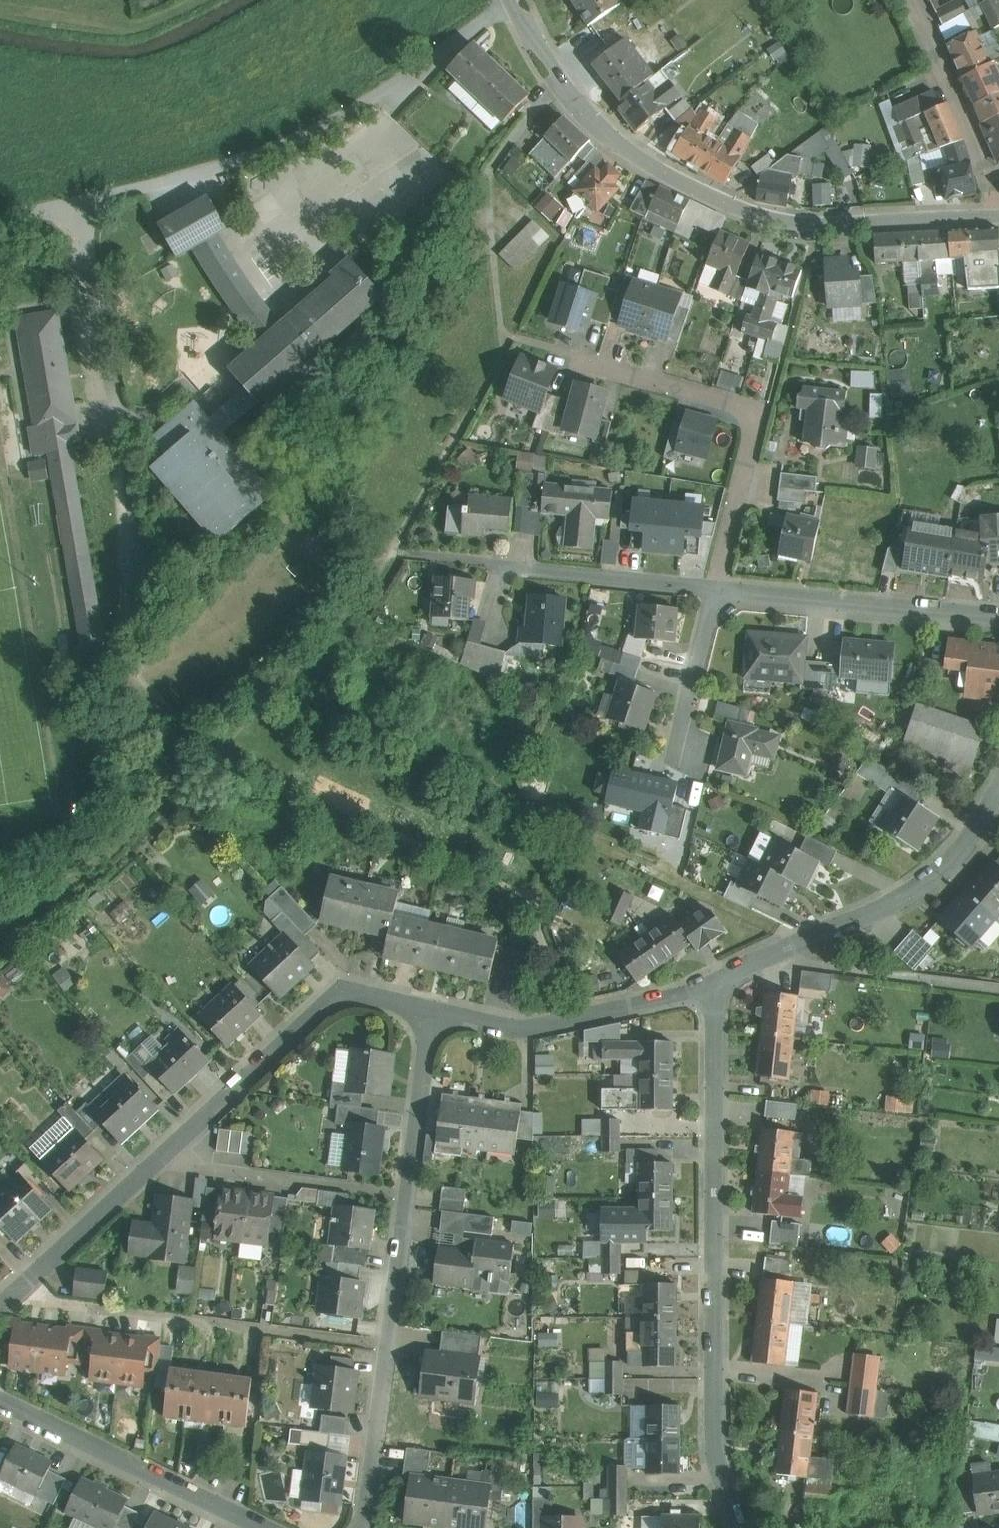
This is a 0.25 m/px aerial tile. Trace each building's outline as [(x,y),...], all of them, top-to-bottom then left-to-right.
[(589,27),(621,5),(618,0),(571,0),(589,27)] [(983,4),(982,5),(993,29),(998,27),(998,0),(989,0),(983,4)] [(958,3),(937,13),(943,26),(964,14),(958,3)] [(977,31),(948,46),(963,78),(998,60),(998,44),(986,51),(977,31)] [(654,76),(626,39),(594,64),(613,89),(617,86),(626,98),(646,83),(654,76)] [(507,75),(474,44),(449,70),(482,101),(507,75)] [(963,78),(975,106),(998,94),(998,73),(996,66),(998,65),(998,60),(963,78)] [(507,75),(482,101),(504,122),(529,97),(507,75)] [(654,93),(646,83),(626,98),(618,105),(638,131),(666,109),(666,108),(682,96),(670,81),(654,93)] [(935,91),(894,109),(900,124),(895,126),(901,144),(907,142),(909,147),(904,150),(908,161),(921,156),(929,153),(918,125),(915,118),(926,113),(942,107),(935,91)] [(975,106),(982,123),(998,117),(998,94),(975,106)] [(685,100),(669,113),(676,122),(693,109),(685,100)] [(895,126),(900,124),(894,109),(890,101),(880,105),(889,128),(895,126)] [(964,142),(948,104),(942,107),(926,113),(929,121),(918,125),(926,145),(938,142),(941,149),(945,148),(964,142)] [(703,110),(692,127),(690,126),(673,154),(700,170),(717,143),(708,137),(720,120),(703,110)] [(739,112),(728,125),(717,143),(700,170),(725,185),(742,158),(741,157),(752,140),(751,139),(759,125),(739,112)] [(564,116),(546,137),(530,154),(556,179),(572,162),(579,155),(585,160),(596,148),(590,143),(591,141),(564,116)] [(982,123),(998,162),(998,117),(982,123)] [(841,121),(828,127),(837,144),(850,137),(841,121)] [(813,153),(809,175),(814,176),(817,157),(827,152),(844,182),(856,176),(851,167),(842,152),(837,144),(828,127),(827,127),(808,141),(813,153)] [(808,141),(769,170),(793,174),(793,175),(799,176),(800,174),(809,175),(813,153),(808,141)] [(964,142),(945,148),(950,166),(940,168),(947,200),(977,194),(971,162),(964,142)] [(842,152),(851,167),(870,169),(872,146),(855,145),(855,149),(842,152)] [(769,154),(753,166),(760,176),(776,164),(769,154)] [(921,156),(908,161),(913,186),(926,184),(921,156)] [(793,174),(769,170),(762,175),(757,201),(787,207),(792,183),(791,183),(793,175),(793,174)] [(598,172),(593,177),(592,176),(578,191),(578,192),(570,200),(570,206),(571,208),(573,211),(578,214),(576,218),(578,219),(582,215),(587,209),(588,209),(592,205),(598,210),(612,195),(611,194),(616,189),(611,184),(615,180),(616,178),(615,176),(614,173),(612,172),(610,171),(608,171),(606,172),(602,176),(598,172)] [(647,181),(632,210),(647,218),(650,211),(649,211),(661,188),(647,181)] [(832,184),(813,185),(813,206),(833,205),(832,184)] [(691,201),(661,187),(661,188),(649,211),(650,211),(664,218),(661,224),(689,237),(697,221),(721,232),(721,231),(727,218),(691,201)] [(534,206),(551,218),(562,203),(545,191),(534,206)] [(210,198),(160,227),(178,257),(195,247),(219,234),(227,229),(210,198)] [(550,237),(534,221),(525,229),(541,245),(550,237)] [(595,228),(579,225),(577,237),(593,240),(595,228)] [(971,230),(972,254),(966,256),(966,258),(970,290),(998,288),(998,228),(971,230)] [(541,245),(525,229),(517,237),(533,254),(541,245)] [(971,230),(950,231),(952,259),(966,258),(966,256),(972,254),(971,230)] [(751,244),(721,231),(721,232),(707,265),(700,283),(729,295),(737,276),(751,244)] [(950,231),(919,233),(920,261),(920,260),(922,285),(923,297),(924,297),(939,295),(937,260),(952,259),(950,231)] [(919,233),(875,235),(876,263),(904,262),(906,282),(909,286),(922,285),(920,260),(920,261),(919,233)] [(234,258),(219,234),(195,247),(205,264),(219,286),(233,307),(247,325),(262,344),(283,326),(268,308),(254,289),(245,276),(234,258)] [(533,254),(517,237),(509,246),(525,262),(533,254)] [(525,262),(509,246),(500,254),(516,271),(525,262)] [(750,281),(744,297),(758,302),(753,316),(761,319),(781,263),(759,255),(750,281)] [(848,259),(827,261),(830,307),(861,305),(859,277),(850,277),(848,259)] [(262,344),(232,371),(247,389),(258,402),(260,404),(292,376),(298,382),(316,366),(311,359),(384,296),(352,260),(334,276),(337,280),(283,326),(262,344)] [(781,263),(761,319),(770,322),(778,298),(783,295),(793,298),(803,270),(781,263)] [(737,276),(729,295),(743,301),(744,297),(750,281),(737,276)] [(873,276),(859,277),(861,305),(877,304),(873,276)] [(658,289),(635,282),(633,289),(622,323),(621,325),(644,332),(658,289)] [(619,292),(598,285),(595,296),(596,296),(589,320),(608,326),(611,319),(619,292)] [(633,289),(622,285),(619,292),(611,319),(622,323),(633,289)] [(922,285),(909,286),(911,307),(924,306),(924,297),(923,297),(922,285)] [(595,296),(564,286),(553,322),(585,332),(589,320),(596,296),(595,296)] [(658,289),(644,332),(667,340),(667,339),(678,304),(681,297),(658,289)] [(678,304),(667,339),(678,343),(691,308),(678,304)] [(35,455),(49,453),(82,647),(105,643),(71,441),(79,440),(58,313),(18,319),(37,427),(31,428),(35,455)] [(753,316),(748,315),(742,332),(755,336),(761,319),(753,316)] [(770,322),(761,319),(755,336),(772,342),(778,324),(770,322)] [(789,328),(778,324),(772,342),(784,345),(789,328)] [(876,336),(862,335),(860,351),(855,350),(854,359),(874,360),(876,336)] [(523,358),(507,399),(540,412),(547,394),(556,371),(523,358)] [(874,374),(852,373),(852,387),(874,387),(874,374)] [(743,381),(721,375),(718,386),(739,393),(743,381)] [(573,402),(565,431),(566,431),(595,439),(601,419),(608,392),(577,384),(573,402)] [(847,392),(804,387),(803,392),(799,396),(798,409),(808,410),(804,443),(813,444),(816,448),(827,449),(831,446),(846,448),(849,420),(845,413),(847,392)] [(211,420),(195,403),(154,438),(169,455),(153,469),(154,470),(155,469),(218,542),(217,542),(218,543),(258,509),(257,508),(274,493),(222,434),(258,402),(247,389),(211,420)] [(547,394),(540,412),(533,428),(546,431),(559,398),(547,394)] [(882,396),(873,395),(873,416),(882,416),(882,396)] [(559,398),(546,431),(564,436),(566,431),(565,431),(573,402),(559,398)] [(716,422),(689,415),(679,450),(706,458),(716,422)] [(612,423),(601,419),(595,439),(594,442),(606,446),(612,423)] [(877,450),(858,448),(857,465),(876,467),(877,450)] [(521,473),(534,474),(535,459),(522,458),(521,473)] [(531,508),(534,474),(521,473),(517,507),(531,508)] [(547,475),(534,474),(531,508),(543,509),(545,486),(546,486),(547,475)] [(818,478),(782,474),(781,488),(805,491),(816,492),(818,478)] [(546,486),(545,486),(543,509),(543,511),(577,515),(573,548),(592,550),(595,518),(610,519),(613,492),(546,486)] [(805,491),(781,488),(779,501),(804,504),(805,491)] [(513,500),(475,496),(473,510),(449,507),(447,534),(485,538),(486,530),(510,532),(513,500)] [(670,502),(635,499),(632,532),(645,534),(644,549),(666,551),(670,502)] [(706,505),(670,502),(666,551),(685,553),(686,537),(703,538),(706,505)] [(820,523),(787,516),(779,554),(780,554),(782,548),(798,552),(797,558),(812,561),(820,523)] [(957,532),(950,576),(983,582),(987,558),(988,552),(990,535),(998,535),(998,516),(982,517),(983,536),(957,532)] [(957,532),(911,524),(904,568),(950,576),(957,532)] [(990,535),(988,552),(987,558),(998,560),(998,535),(990,535)] [(601,562),(616,563),(617,539),(602,539),(601,562)] [(901,550),(889,548),(883,572),(897,574),(901,550)] [(475,581),(437,578),(434,617),(435,618),(434,625),(449,626),(449,619),(468,621),(469,599),(473,599),(475,581)] [(566,599),(532,595),(529,630),(522,629),(521,643),(545,645),(561,647),(566,599)] [(677,609),(641,606),(639,635),(638,639),(648,640),(674,643),(677,609)] [(482,640),(485,619),(472,617),(469,638),(482,640)] [(621,649),(627,636),(599,624),(594,637),(621,649)] [(624,652),(642,658),(648,640),(638,639),(639,635),(630,632),(624,652)] [(807,638),(749,633),(746,678),(801,683),(803,683),(805,661),(807,638)] [(952,641),(948,668),(971,671),(968,696),(995,700),(994,702),(998,702),(998,657),(994,656),(995,647),(952,641)] [(481,645),(470,642),(463,665),(474,670),(481,645)] [(521,643),(508,653),(544,656),(545,645),(521,643)] [(508,653),(481,645),(474,670),(499,682),(508,653)] [(893,649),(846,645),(843,672),(891,676),(893,649)] [(619,651),(615,663),(639,671),(642,658),(624,652),(619,651)] [(820,662),(805,661),(803,683),(801,683),(801,689),(816,690),(820,662)] [(820,662),(816,690),(830,691),(834,663),(820,662)] [(639,671),(615,663),(611,674),(635,682),(639,671)] [(658,693),(620,681),(607,719),(646,732),(658,693)] [(743,709),(719,702),(716,715),(740,721),(743,709)] [(984,729),(919,707),(909,735),(953,750),(948,767),(969,774),(984,729)] [(758,730),(730,723),(719,769),(747,775),(752,753),(774,758),(779,738),(757,732),(758,730)] [(901,775),(870,756),(857,774),(869,781),(890,794),(893,790),(892,790),(901,775)] [(678,784),(615,770),(613,777),(599,774),(595,792),(609,795),(607,802),(645,811),(641,829),(665,834),(670,811),(671,811),(673,806),(678,784)] [(857,774),(828,814),(842,824),(869,788),(865,786),(869,781),(857,774)] [(927,791),(901,775),(892,790),(893,790),(905,798),(906,796),(919,804),(927,791)] [(919,804),(906,796),(905,798),(894,815),(890,812),(880,828),(917,851),(927,835),(923,833),(934,815),(937,818),(938,816),(919,804)] [(687,809),(673,806),(671,811),(670,811),(665,834),(680,838),(687,809)] [(838,851),(810,837),(810,838),(808,836),(801,852),(818,861),(818,862),(830,868),(838,851)] [(801,852),(776,840),(764,866),(763,867),(794,882),(793,882),(805,888),(818,862),(818,861),(801,852)] [(571,845),(564,860),(574,865),(581,850),(571,845)] [(764,866),(752,860),(740,885),(739,886),(757,895),(781,907),(793,882),(794,882),(763,867),(764,866)] [(983,876),(968,893),(997,918),(998,915),(998,864),(998,863),(996,861),(983,876)] [(203,878),(190,887),(200,902),(213,893),(203,878)] [(368,890),(333,881),(324,920),(359,929),(367,893),(368,890)] [(757,895),(739,886),(740,885),(732,882),(725,897),(750,909),(757,895)] [(318,925),(283,887),(271,898),(284,911),(306,936),(318,925)] [(634,896),(617,889),(611,904),(627,911),(634,896)] [(380,896),(367,893),(359,929),(390,936),(393,921),(394,917),(395,917),(398,903),(400,895),(381,890),(380,896)] [(968,893),(956,906),(954,904),(941,919),(960,936),(964,931),(976,942),(976,941),(986,949),(998,934),(998,919),(997,918),(968,893)] [(395,917),(410,921),(429,925),(433,911),(398,903),(395,917)] [(627,911),(611,904),(604,919),(621,926),(627,911)] [(727,932),(712,912),(704,908),(685,921),(693,931),(697,928),(709,945),(727,932)] [(306,936),(284,911),(273,922),(286,936),(311,962),(322,952),(306,936)] [(680,924),(674,916),(646,935),(665,963),(693,944),(693,943),(680,924)] [(409,925),(393,921),(390,936),(385,956),(420,964),(429,925),(410,921),(409,925)] [(697,928),(693,931),(685,921),(680,924),(693,943),(693,944),(698,952),(709,945),(697,928)] [(464,934),(429,925),(420,964),(455,973),(464,934)] [(914,930),(894,953),(914,970),(916,970),(935,949),(914,930)] [(499,942),(464,934),(455,973),(490,981),(493,968),(499,945),(499,942)] [(646,935),(619,955),(638,982),(665,963),(646,935)] [(286,936),(253,966),(281,996),(314,965),(311,962),(286,936)] [(511,948),(499,945),(493,968),(506,971),(511,948)] [(524,951),(511,948),(506,971),(519,974),(524,951)] [(537,955),(524,951),(519,974),(532,977),(537,955)] [(833,975),(803,971),(801,988),(831,992),(833,975)] [(234,985),(201,1016),(228,1045),(251,1024),(236,1007),(246,997),(234,985)] [(799,996),(767,992),(762,1034),(794,1038),(799,996)] [(262,1014),(246,997),(236,1007),(251,1024),(262,1014)] [(622,1023),(586,1031),(586,1043),(595,1043),(604,1043),(604,1042),(620,1042),(622,1042),(622,1023)] [(178,1028),(165,1040),(171,1046),(149,1065),(154,1071),(173,1091),(176,1094),(210,1062),(178,1028)] [(794,1038),(762,1034),(758,1076),(790,1080),(794,1038)] [(620,1042),(604,1042),(604,1043),(604,1060),(620,1060),(620,1042)] [(622,1042),(620,1042),(620,1060),(623,1060),(640,1060),(640,1076),(673,1076),(674,1042),(622,1042)] [(604,1043),(595,1043),(595,1061),(602,1061),(602,1060),(604,1060),(604,1043)] [(394,1055),(352,1050),(348,1084),(347,1092),(364,1094),(389,1097),(394,1055)] [(154,1071),(149,1065),(136,1052),(127,1060),(145,1080),(154,1071)] [(535,1072),(554,1073),(554,1053),(536,1053),(535,1072)] [(828,1058),(820,1057),(819,1065),(827,1066),(828,1058)] [(640,1060),(623,1060),(623,1076),(624,1076),(640,1076),(640,1060)] [(173,1091),(154,1071),(145,1080),(164,1099),(173,1091)] [(92,1107),(91,1108),(105,1123),(123,1142),(157,1111),(126,1076),(92,1107)] [(640,1090),(604,1090),(604,1110),(640,1110),(673,1110),(673,1076),(640,1076),(640,1090)] [(348,1084),(334,1083),(331,1103),(339,1105),(362,1108),(364,1094),(347,1092),(348,1084)] [(470,1097),(444,1094),(438,1136),(437,1143),(438,1144),(437,1153),(462,1157),(464,1147),(470,1097)] [(496,1101),(470,1097),(464,1147),(490,1150),(496,1101)] [(522,1104),(496,1101),(490,1150),(516,1154),(518,1139),(522,1111),(522,1104)] [(798,1104),(767,1101),(765,1117),(796,1120),(798,1104)] [(77,1112),(68,1102),(59,1111),(65,1117),(76,1129),(86,1140),(95,1132),(77,1112)] [(92,1107),(88,1102),(77,1112),(95,1132),(105,1123),(91,1108),(92,1107)] [(362,1108),(339,1105),(336,1124),(351,1126),(351,1125),(375,1128),(377,1110),(362,1108)] [(534,1113),(522,1111),(518,1139),(535,1141),(535,1138),(534,1113)] [(65,1117),(31,1149),(71,1191),(105,1160),(86,1140),(76,1129),(65,1117)] [(602,1136),(602,1120),(592,1120),(592,1136),(602,1136)] [(620,1120),(602,1120),(602,1136),(602,1152),(620,1152),(620,1120)] [(375,1128),(351,1125),(351,1126),(345,1169),(379,1173),(385,1130),(375,1128)] [(216,1151),(250,1152),(251,1129),(217,1128),(216,1151)] [(795,1133),(763,1129),(759,1171),(791,1175),(811,1177),(812,1161),(793,1159),(795,1133)] [(438,1136),(428,1135),(424,1162),(435,1163),(437,1153),(438,1144),(437,1143),(438,1136)] [(537,1152),(602,1152),(602,1136),(592,1136),(537,1137),(537,1152)] [(628,1163),(640,1163),(659,1163),(659,1150),(628,1149),(628,1163)] [(659,1163),(640,1163),(640,1197),(673,1197),(673,1163),(659,1163)] [(43,1181),(27,1164),(17,1173),(19,1175),(20,1174),(34,1190),(43,1181)] [(791,1175),(759,1171),(754,1213),(802,1218),(804,1198),(788,1196),(791,1175)] [(16,1241),(52,1209),(34,1190),(20,1174),(19,1175),(0,1193),(0,1223),(16,1241)] [(467,1190),(444,1187),(442,1198),(466,1201),(467,1190)] [(222,1190),(208,1188),(202,1236),(216,1238),(222,1190)] [(304,1188),(299,1196),(298,1200),(318,1202),(320,1190),(304,1188)] [(248,1193),(222,1190),(216,1238),(242,1241),(248,1193)] [(318,1204),(337,1207),(337,1205),(348,1206),(350,1194),(320,1190),(318,1202),(318,1204)] [(274,1197),(248,1193),(242,1241),(268,1244),(270,1232),(274,1197)] [(194,1200),(158,1195),(154,1224),(134,1221),(130,1255),(150,1257),(149,1259),(186,1264),(194,1200)] [(289,1199),(274,1197),(270,1232),(284,1234),(289,1199)] [(640,1210),(624,1210),(624,1213),(603,1213),(603,1236),(625,1236),(625,1242),(645,1242),(645,1231),(673,1231),(673,1197),(640,1197),(640,1210)] [(466,1201),(442,1198),(441,1210),(444,1211),(464,1213),(466,1201)] [(348,1206),(337,1205),(337,1207),(335,1219),(333,1219),(332,1222),(335,1222),(332,1245),(335,1245),(365,1249),(369,1250),(374,1210),(348,1206)] [(464,1213),(444,1211),(439,1246),(475,1251),(477,1239),(477,1233),(465,1232),(468,1214),(464,1213)] [(496,1217),(468,1214),(465,1232),(477,1233),(493,1235),(496,1217)] [(531,1234),(532,1221),(511,1220),(510,1233),(531,1234)] [(801,1224),(773,1221),(771,1243),(799,1247),(801,1224)] [(475,1251),(439,1246),(435,1284),(473,1289),(475,1277),(490,1279),(488,1291),(493,1291),(508,1292),(509,1281),(510,1281),(515,1244),(477,1239),(475,1251)] [(584,1242),(584,1258),(591,1258),(603,1258),(603,1241),(584,1242)] [(603,1241),(603,1258),(621,1258),(621,1242),(603,1241)] [(327,1262),(333,1262),(335,1245),(332,1245),(321,1243),(319,1260),(327,1262)] [(365,1249),(335,1245),(333,1262),(339,1263),(362,1266),(365,1249)] [(603,1258),(591,1258),(591,1274),(621,1274),(621,1258),(603,1258)] [(790,1261),(766,1258),(764,1272),(788,1274),(790,1261)] [(325,1278),(337,1279),(339,1263),(333,1262),(327,1262),(325,1278)] [(362,1266),(339,1263),(337,1279),(360,1282),(362,1266)] [(197,1268),(180,1266),(177,1293),(194,1295),(197,1268)] [(108,1273),(78,1269),(75,1296),(105,1299),(108,1273)] [(625,1281),(641,1282),(642,1270),(625,1269),(625,1281)] [(325,1278),(323,1277),(319,1312),(360,1317),(365,1283),(360,1282),(337,1279),(325,1278)] [(795,1283),(763,1279),(758,1321),(790,1324),(795,1283)] [(677,1284),(645,1284),(644,1284),(644,1318),(677,1318),(677,1284)] [(677,1318),(644,1318),(643,1332),(627,1332),(627,1352),(632,1352),(632,1367),(677,1367),(677,1318)] [(20,1320),(8,1319),(4,1322),(1,1351),(14,1352),(17,1324),(20,1325),(20,1320)] [(790,1324),(758,1321),(753,1363),(785,1366),(790,1324)] [(20,1325),(17,1324),(14,1352),(12,1367),(39,1371),(44,1328),(20,1325)] [(86,1329),(69,1327),(68,1331),(71,1332),(67,1362),(81,1364),(86,1329)] [(68,1331),(44,1328),(39,1371),(66,1374),(67,1362),(71,1332),(68,1331)] [(101,1331),(86,1329),(81,1364),(93,1366),(97,1335),(100,1335),(101,1331)] [(483,1337),(444,1332),(441,1354),(480,1359),(483,1337)] [(100,1335),(97,1335),(93,1366),(92,1378),(118,1381),(123,1338),(100,1335)] [(161,1339),(147,1337),(146,1341),(149,1342),(145,1373),(157,1374),(161,1339)] [(146,1341),(123,1338),(118,1381),(143,1384),(145,1373),(149,1342),(146,1341)] [(161,1345),(157,1378),(171,1380),(172,1369),(175,1347),(161,1345)] [(988,1347),(978,1346),(976,1358),(987,1359),(988,1347)] [(988,1347),(987,1359),(998,1361),(998,1349),(988,1347)] [(592,1350),(592,1362),(611,1362),(611,1350),(592,1350)] [(441,1354),(428,1352),(422,1396),(474,1403),(480,1359),(441,1354)] [(881,1359),(855,1356),(852,1384),(877,1387),(881,1359)] [(355,1360),(332,1357),(331,1369),(354,1372),(355,1360)] [(592,1362),(592,1379),(623,1379),(623,1362),(611,1362),(592,1362)] [(331,1369),(318,1367),(316,1386),(321,1387),(318,1407),(352,1412),(358,1372),(331,1369)] [(192,1371),(172,1369),(171,1380),(169,1389),(165,1417),(186,1420),(192,1371)] [(212,1374),(192,1371),(186,1420),(206,1422),(212,1374)] [(232,1376),(212,1374),(206,1422),(226,1425),(232,1376)] [(253,1379),(232,1376),(226,1425),(247,1428),(253,1379)] [(623,1379),(592,1379),(592,1395),(624,1395),(623,1379)] [(535,1380),(536,1406),(559,1405),(558,1380),(535,1380)] [(877,1387),(852,1384),(850,1399),(875,1402),(877,1387)] [(818,1394),(786,1390),(781,1432),(813,1436),(818,1394)] [(875,1402),(850,1399),(848,1413),(874,1417),(875,1402)] [(647,1439),(648,1405),(634,1406),(634,1439),(647,1439)] [(681,1406),(648,1405),(647,1439),(681,1439),(681,1406)] [(323,1415),(321,1432),(331,1433),(345,1435),(347,1418),(323,1415)] [(969,1419),(966,1433),(998,1440),(998,1424),(969,1419)] [(300,1445),(330,1448),(331,1433),(321,1432),(301,1430),(300,1445)] [(813,1436),(781,1432),(777,1474),(833,1480),(835,1460),(811,1457),(813,1436)] [(345,1435),(331,1433),(330,1448),(329,1455),(346,1458),(349,1436),(345,1435)] [(647,1439),(634,1439),(633,1468),(647,1468),(647,1439)] [(681,1439),(647,1439),(647,1468),(647,1473),(680,1473),(681,1439)] [(53,1462),(16,1444),(0,1478),(37,1496),(53,1462)] [(432,1451),(408,1448),(404,1476),(412,1477),(412,1475),(428,1477),(432,1451)] [(329,1455),(309,1453),(303,1499),(340,1504),(346,1458),(329,1455)] [(494,1460),(492,1471),(506,1473),(507,1461),(494,1460)] [(990,1465),(972,1467),(973,1478),(974,1478),(974,1483),(990,1481),(989,1476),(991,1476),(990,1465)] [(628,1466),(610,1466),(610,1483),(628,1483),(628,1466)] [(492,1471),(490,1485),(492,1485),(490,1500),(502,1501),(506,1473),(492,1471)] [(54,1473),(42,1498),(55,1505),(67,1480),(54,1473)] [(428,1477),(412,1475),(412,1477),(406,1522),(446,1527),(452,1480),(428,1477)] [(989,1476),(990,1481),(974,1483),(978,1513),(998,1510),(998,1475),(991,1476),(989,1476)] [(83,1477),(65,1514),(95,1527),(115,1527),(129,1499),(83,1477)] [(265,1479),(265,1495),(275,1495),(276,1480),(265,1479)] [(452,1480),(446,1527),(448,1527),(486,1527),(490,1500),(492,1485),(490,1485),(452,1480)] [(628,1483),(610,1483),(610,1499),(628,1499),(628,1483)] [(840,1489),(807,1485),(806,1501),(839,1504),(840,1489)] [(546,1519),(553,1519),(553,1499),(535,1499),(534,1527),(546,1527),(546,1519)] [(610,1499),(602,1499),(602,1516),(628,1516),(628,1499),(610,1499)] [(120,1527),(133,1527),(136,1521),(140,1513),(129,1508),(120,1527)] [(156,1512),(149,1527),(148,1527),(189,1527),(156,1512)] [(662,1515),(662,1527),(701,1527),(701,1516),(662,1515)] [(546,1519),(546,1527),(582,1527),(582,1519),(553,1519),(546,1519)] [(626,1520),(625,1527),(647,1527),(647,1520),(626,1520)]
